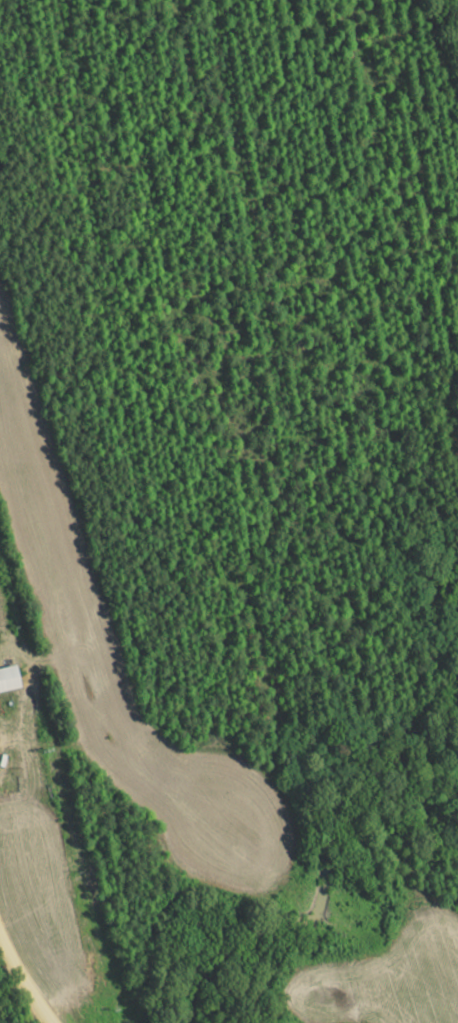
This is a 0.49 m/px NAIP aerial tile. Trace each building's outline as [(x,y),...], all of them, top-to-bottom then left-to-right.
[(12,666),(0,668),(0,691),(17,688),(12,666)]
